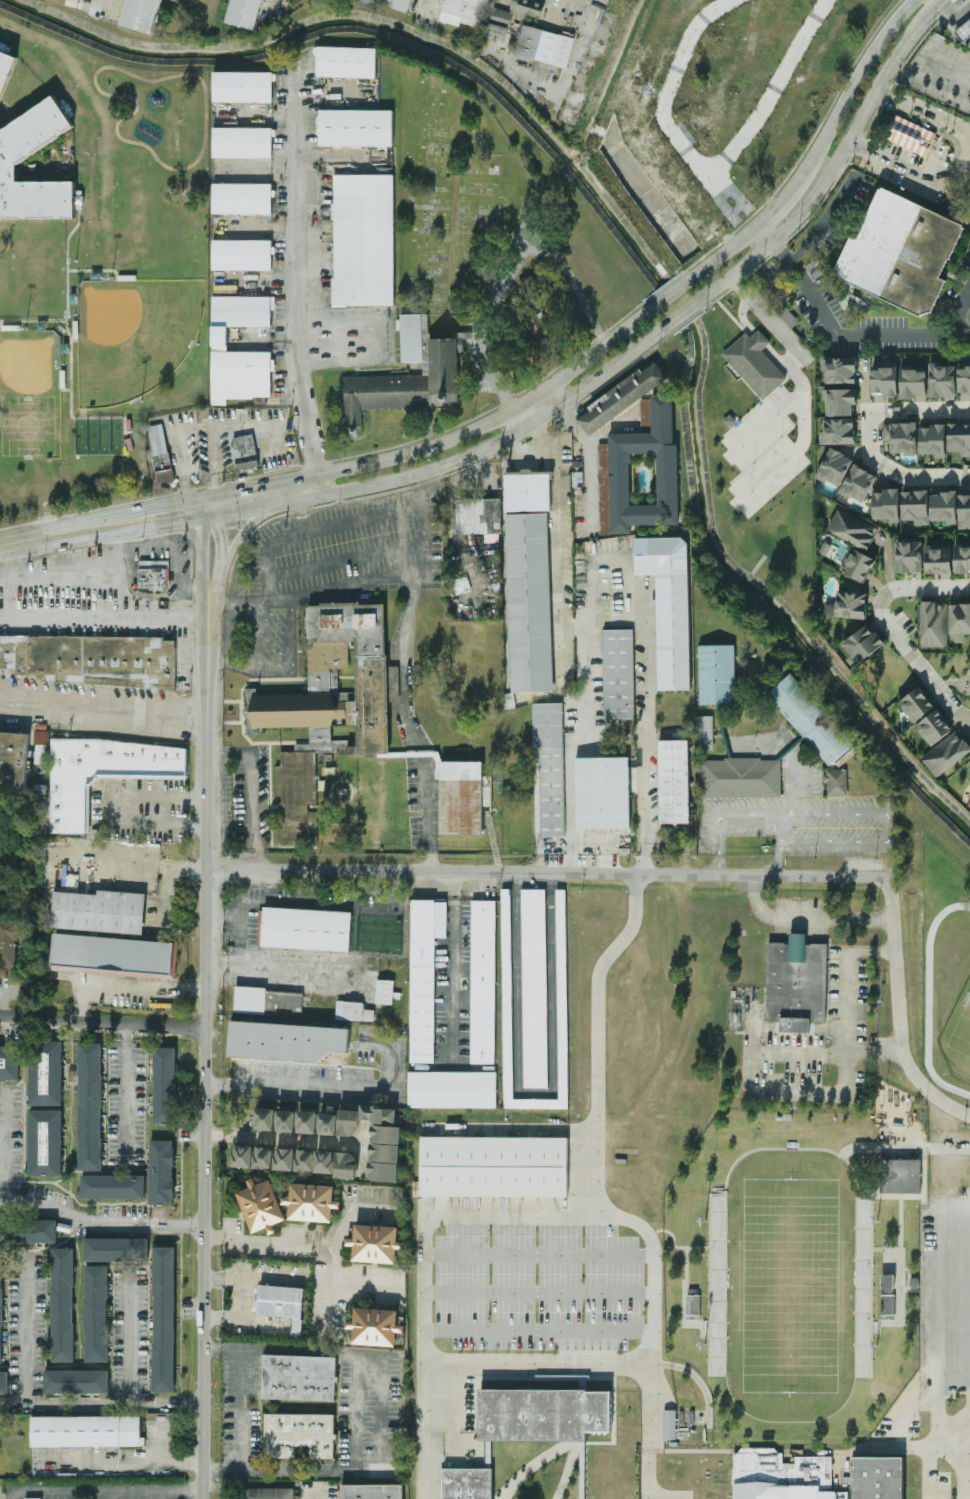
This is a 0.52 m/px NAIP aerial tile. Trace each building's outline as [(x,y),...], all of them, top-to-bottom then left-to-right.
[(124,27),(156,35),(164,0),(130,0),(124,27)] [(257,31),(264,0),(233,0),(227,24),(257,31)] [(412,0),(387,0),(385,6),(408,13),(412,0)] [(461,26),(462,23),(484,28),(490,0),(447,0),(442,22),(461,26)] [(541,17),(545,0),(513,0),(511,11),(541,17)] [(509,27),(514,13),(495,7),(490,20),(509,27)] [(575,38),(523,25),(515,55),(568,68),(575,38)] [(13,55),(0,50),(0,44),(2,44),(2,43),(11,46),(10,48),(15,50),(13,55)] [(375,78),(317,76),(317,55),(314,54),(314,47),(318,47),(318,46),(376,48),(375,78)] [(18,56),(0,100),(0,50),(13,55),(18,56)] [(272,103),(214,103),(214,72),(272,72),(272,74),(276,74),(276,81),(272,81),(272,103)] [(79,218),(0,219),(0,124),(3,128),(55,95),(61,105),(71,121),(74,126),(18,165),(19,183),(79,182),(79,192),(79,198),(79,211),(79,218)] [(61,105),(68,101),(70,105),(72,104),(76,112),(75,112),(78,117),(71,121),(61,105)] [(393,146),(320,146),(320,134),(317,134),(317,117),(320,117),(320,110),(393,110),(393,146)] [(897,113),(886,137),(925,155),(936,131),(897,113)] [(272,158),(214,159),(213,128),(272,127),(272,130),(276,129),(276,136),(272,136),(272,158)] [(335,278),(334,220),(331,220),(331,205),(334,205),(334,175),(393,175),(394,304),(347,304),(347,308),(332,308),(332,278),(335,278)] [(212,213),(212,185),(271,184),(272,190),(275,190),(275,197),(272,197),(272,213),(212,213)] [(920,316),(841,279),(836,267),(851,236),(858,239),(867,221),(865,220),(880,189),(882,190),(883,187),(963,225),(963,227),(965,228),(950,259),(948,259),(939,277),(946,280),(931,312),(920,316)] [(79,192),(86,192),(87,197),(88,197),(89,206),(86,206),(86,211),(83,211),(79,211),(79,198),(79,192)] [(271,241),(271,247),(275,247),(275,254),(271,254),(271,270),(213,271),(213,242),(271,241)] [(517,281),(525,301),(540,295),(533,275),(517,281)] [(210,405),(211,296),(273,297),(273,309),(269,309),(269,326),(225,326),(225,351),(269,352),(269,359),(273,359),(273,370),(269,370),(269,396),(252,396),(252,398),(226,398),(226,405),(210,405)] [(525,320),(535,343),(552,336),(542,312),(525,320)] [(423,362),(402,362),(400,315),(428,313),(429,340),(457,339),(456,332),(470,332),(470,338),(463,338),(463,351),(456,351),(458,402),(432,403),(432,407),(360,410),(361,428),(347,429),(346,405),(345,405),(344,377),(423,374),(423,362)] [(722,354),(746,333),(750,338),(754,334),(760,329),(771,342),(766,346),(761,350),(787,378),(763,400),(722,354)] [(857,383),(856,357),(824,358),(825,384),(857,383)] [(588,407),(590,411),(578,420),(589,435),(668,380),(655,361),(588,407)] [(955,364),(929,365),(930,398),(956,397),(955,364)] [(966,366),(967,370),(959,370),(959,401),(969,401),(969,366),(966,366)] [(898,368),(872,369),(873,396),(899,396),(898,368)] [(927,397),(926,369),(901,370),(901,398),(927,397)] [(857,389),(825,390),(826,416),(853,416),(853,405),(857,404),(857,389)] [(652,433),(609,434),(609,444),(598,444),(600,534),(632,533),(632,526),(679,525),(678,444),(674,444),(673,395),(651,395),(652,433)] [(823,445),(855,444),(855,418),(822,419),(823,445)] [(156,473),(153,455),(154,455),(148,426),(162,423),(168,452),(169,452),(173,469),(156,473)] [(917,454),(916,423),(884,424),(884,441),(891,441),(891,454),(917,454)] [(961,451),(961,457),(969,456),(969,424),(948,424),(949,452),(961,451)] [(920,456),(946,456),(946,426),(921,425),(920,456)] [(239,470),(233,438),(253,434),(259,466),(239,470)] [(854,459),(831,448),(816,476),(839,488),(854,459)] [(877,475),(853,464),(840,493),(863,504),(877,475)] [(505,511),(504,474),(549,474),(550,510),(505,511)] [(873,491),(874,521),(900,520),(899,490),(873,491)] [(929,523),(928,491),(902,492),(903,523),(929,523)] [(957,492),(931,492),(931,523),(957,523),(957,492)] [(959,495),(959,529),(969,529),(969,495),(959,495)] [(500,499),(454,499),(455,534),(485,534),(485,542),(501,542),(500,499)] [(868,550),(879,527),(838,508),(827,532),(868,550)] [(513,692),(505,515),(549,513),(556,690),(513,692)] [(688,543),(690,689),(659,690),(658,574),(635,575),(634,538),(683,537),(688,543)] [(922,542),(896,542),(896,573),(922,572),(922,542)] [(954,546),(955,573),(969,573),(969,545),(954,546)] [(926,574),(952,573),(951,546),(926,547),(926,574)] [(866,582),(875,557),(849,548),(840,573),(866,582)] [(169,560),(139,561),(139,590),(169,590),(169,560)] [(452,581),(457,595),(471,591),(467,577),(452,581)] [(868,593),(837,591),(837,604),(826,604),(825,616),(866,618),(868,593)] [(922,647),(948,647),(948,604),(936,604),(936,602),(922,602),(922,647)] [(385,603),(307,605),(308,694),(257,695),(257,689),(246,689),(247,728),(309,727),(310,744),(295,744),(295,751),(281,752),(281,766),(280,766),(281,829),(277,829),(277,842),(318,842),(317,811),(309,812),(309,804),(317,804),(316,752),(332,752),(332,719),(347,718),(347,725),(357,724),(358,746),(347,747),(347,755),(387,754),(385,603)] [(950,643),(965,642),(965,634),(969,634),(969,604),(949,604),(950,643)] [(884,647),(871,625),(843,641),(856,664),(884,647)] [(604,720),(603,630),(633,629),(634,719),(604,720)] [(15,669),(0,669),(0,635),(163,638),(163,641),(175,641),(174,691),(55,682),(55,680),(46,680),(46,675),(15,674),(15,669)] [(700,705),(699,646),(735,645),(735,704),(700,705)] [(853,744),(830,765),(767,695),(791,674),(853,744)] [(936,706),(919,686),(898,704),(915,724),(936,706)] [(540,836),(539,748),(534,748),(533,704),(563,704),(564,836),(540,836)] [(931,747),(954,730),(939,709),(915,725),(931,747)] [(713,749),(696,750),(696,716),(712,716),(713,749)] [(957,730),(921,758),(937,778),(969,752),(969,747),(957,730)] [(26,793),(0,792),(0,734),(29,735),(26,793)] [(85,834),(51,834),(52,738),(101,739),(187,749),(184,779),(97,778),(91,785),(90,834),(85,834)] [(659,741),(688,740),(689,823),(659,824),(659,741)] [(46,764),(46,743),(35,743),(36,764),(46,764)] [(577,828),(576,758),(629,757),(630,827),(577,828)] [(701,798),(701,760),(725,760),(725,757),(761,757),(761,760),(782,760),(782,797),(701,798)] [(441,834),(440,762),(482,762),(482,776),(492,776),(492,806),(483,806),(483,834),(441,834)] [(828,796),(827,770),(845,769),(847,796),(828,796)] [(501,889),(513,889),(514,1098),(558,1098),(557,889),(567,889),(568,1108),(502,1108),(501,889)] [(522,889),(546,889),(548,1087),(523,1088),(522,889)] [(51,926),(54,891),(97,894),(97,890),(146,894),(143,934),(51,926)] [(411,1061),(411,900),(435,900),(435,902),(447,902),(447,937),(435,937),(435,1061),(411,1061)] [(471,900),(494,900),(494,1062),(471,1063),(471,900)] [(349,951),(260,945),(263,907),(352,913),(349,951)] [(18,969),(18,921),(0,921),(0,969),(18,969)] [(55,933),(177,943),(174,977),(52,966),(55,933)] [(780,1022),(766,1021),(768,943),(790,943),(790,934),(806,934),(806,944),(828,944),(826,1023),(810,1023),(810,1032),(780,1032),(780,1022)] [(376,1003),(377,979),(395,981),(394,1004),(376,1003)] [(234,1012),(236,986),(267,988),(266,993),(303,995),(302,1012),(292,1011),(292,1009),(277,1008),(277,1013),(265,1012),(265,1014),(234,1012)] [(336,1019),(362,1021),(363,1002),(337,1001),(336,1019)] [(227,1021),(224,1057),(239,1056),(252,1058),(268,1057),(283,1061),(297,1060),(315,1064),(330,1054),(343,1054),(347,1031),(227,1021)] [(29,1106),(63,1105),(62,1041),(39,1041),(39,1054),(29,1054),(29,1106)] [(79,1171),(102,1171),(101,1043),(78,1044),(79,1171)] [(154,1124),(176,1124),(175,1048),(154,1048),(154,1124)] [(409,1106),(409,1073),(496,1073),(496,1106),(409,1106)] [(398,1182),(403,1110),(361,1107),(361,1111),(340,1110),(338,1135),(359,1137),(360,1120),(372,1121),(368,1180),(398,1182)] [(275,1109),(256,1108),(255,1130),(275,1131),(275,1109)] [(62,1110),(29,1110),(29,1176),(62,1176),(62,1110)] [(295,1111),(278,1111),(277,1132),(295,1132),(295,1111)] [(298,1133),(317,1134),(318,1112),(299,1111),(298,1133)] [(320,1135),(337,1135),(338,1114),(320,1114),(320,1135)] [(423,1135),(569,1135),(569,1196),(423,1195),(423,1135)] [(150,1205),(175,1205),(174,1141),(149,1141),(150,1205)] [(252,1168),(254,1146),(235,1145),(233,1167),(252,1168)] [(273,1148),(256,1148),(255,1168),(273,1169),(273,1148)] [(297,1149),(276,1148),(276,1170),(295,1171),(295,1172),(314,1172),(315,1151),(297,1150),(297,1149)] [(356,1179),(358,1153),(316,1151),(315,1173),(336,1174),(336,1178),(356,1179)] [(921,1160),(878,1159),(878,1193),(921,1194),(921,1160)] [(81,1175),(81,1198),(145,1199),(146,1176),(81,1175)] [(286,1219),(255,1233),(237,1193),(269,1179),(286,1219)] [(331,1222),(289,1219),(292,1184),(334,1188),(331,1222)] [(713,1370),(714,1194),(728,1193),(726,1369),(713,1370)] [(856,1198),(874,1198),(870,1372),(855,1372),(856,1198)] [(57,1221),(0,1222),(0,1243),(57,1243),(57,1221)] [(352,1261),(355,1224),(398,1227),(396,1264),(352,1261)] [(84,1262),(148,1261),(148,1238),(84,1239),(84,1262)] [(174,1393),(176,1247),(154,1247),(152,1393),(174,1393)] [(74,1362),(74,1248),(51,1248),(51,1362),(74,1362)] [(85,1362),(108,1362),(108,1266),(84,1266),(85,1362)] [(894,1294),(894,1275),(882,1275),(882,1294),(894,1294)] [(257,1315),(260,1285),(304,1288),(301,1319),(257,1315)] [(687,1295),(687,1316),(699,1315),(698,1295),(687,1295)] [(882,1318),(895,1318),(895,1295),(882,1295),(882,1318)] [(351,1344),(354,1309),(397,1312),(395,1346),(351,1344)] [(292,1335),(293,1319),(303,1320),(302,1336),(292,1335)] [(263,1399),(264,1356),(337,1357),(336,1400),(263,1399)] [(108,1370),(44,1370),(44,1394),(108,1393),(108,1370)] [(9,1393),(8,1371),(0,1371),(0,1393),(9,1393)] [(588,1390),(612,1390),(612,1431),(587,1431),(587,1439),(483,1439),(483,1389),(588,1389),(588,1390)] [(664,1409),(677,1409),(677,1439),(664,1439),(664,1409)] [(265,1458),(265,1413),(335,1414),(335,1458),(311,1458),(311,1446),(297,1446),(297,1458),(265,1458)] [(32,1446),(32,1416),(140,1416),(140,1447),(32,1446)] [(849,1491),(849,1498),(735,1498),(735,1485),(736,1453),(739,1453),(743,1448),(776,1448),(780,1453),(783,1453),(783,1467),(798,1467),(798,1456),(832,1456),(832,1486),(822,1486),(822,1491),(849,1491)] [(904,1456),(904,1498),(858,1498),(858,1456),(904,1456)] [(493,1468),(493,1498),(440,1498),(440,1468),(493,1468)] [(405,1486),(405,1498),(341,1498),(341,1485),(405,1486)] [(293,1488),(243,1489),(243,1498),(294,1498),(293,1488)]
